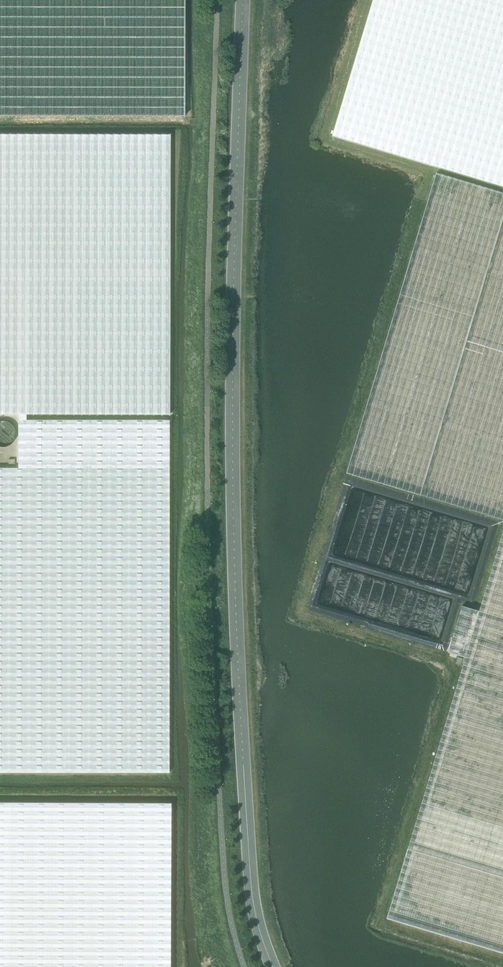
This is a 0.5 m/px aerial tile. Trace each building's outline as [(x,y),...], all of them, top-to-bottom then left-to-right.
[(184,115),(184,0),(0,0),(0,115),(184,115)] [(333,135),(502,186),(502,0),(373,0),(333,135)] [(18,419),(26,419),(25,414),(169,414),(170,134),(0,133),(0,414),(18,414),(18,419)] [(436,173),(347,473),(502,520),(502,193),(436,173)] [(26,419),(18,419),(18,467),(0,467),(0,771),(169,772),(169,419),(26,419)] [(480,610),(462,605),(448,652),(466,657),(408,848),(387,918),(502,952),(502,532),(480,610)] [(170,802),(0,802),(0,966),(169,966),(170,802)]
